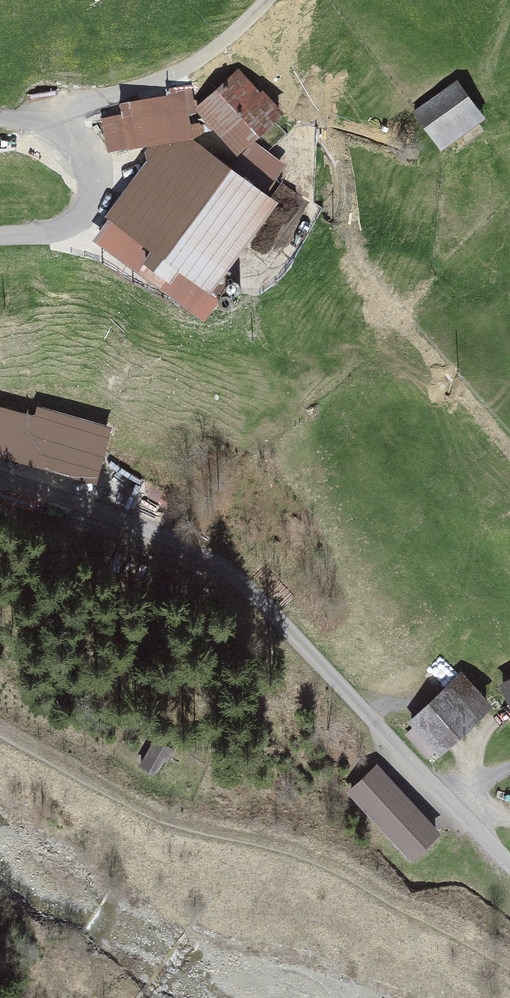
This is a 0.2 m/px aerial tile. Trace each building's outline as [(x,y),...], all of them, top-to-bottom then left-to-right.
[(198,106),(236,149),(278,112),(240,69),(198,106)] [(485,116),(459,79),(415,110),(441,147),(485,116)] [(271,193),(187,135),(185,112),(191,111),(189,83),(160,88),(161,98),(113,106),(114,120),(102,122),(107,155),(159,145),(105,224),(109,227),(94,248),(197,319),(213,297),(203,290),(271,193)] [(100,429),(27,410),(21,421),(0,413),(0,461),(73,485),(100,429)] [(481,707),(451,674),(398,722),(429,755),(481,707)] [(489,687),(509,727),(509,676),(489,687)] [(170,748),(155,739),(140,765),(155,773),(170,748)] [(401,863),(431,837),(370,767),(340,792),(401,863)]
